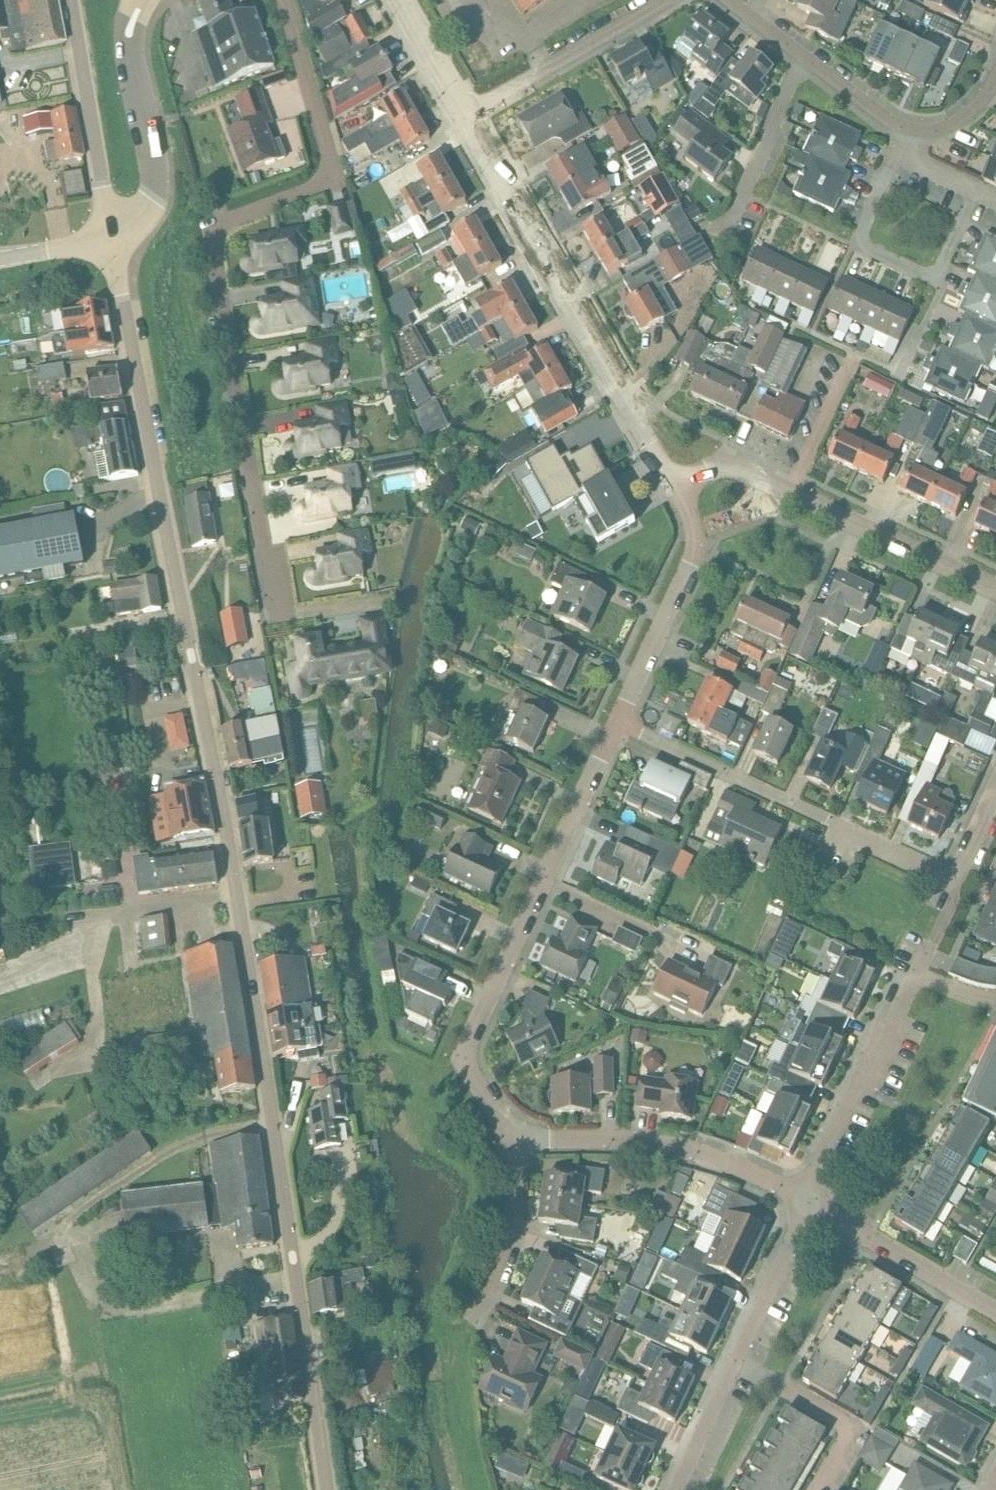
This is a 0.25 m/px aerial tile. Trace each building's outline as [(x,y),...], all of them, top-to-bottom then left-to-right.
[(1,32),(9,30),(13,53),(65,44),(56,0),(0,0),(0,33),(1,32)] [(255,13),(236,20),(229,0),(199,0),(205,17),(200,19),(196,28),(198,33),(194,35),(214,90),(275,67),(255,13)] [(311,38),(347,18),(337,0),(320,0),(323,4),(305,14),(311,38)] [(798,8),(812,15),(807,27),(834,40),(842,21),(833,17),(841,0),(802,0),(798,8)] [(973,4),(965,0),(926,0),(924,5),(946,15),(964,24),(967,17),(963,15),(968,3),(973,5),(973,4)] [(898,12),(909,18),(914,7),(903,1),(898,12)] [(924,11),(914,7),(909,18),(919,22),(924,11)] [(359,47),(373,39),(360,16),(346,24),(359,47)] [(689,59),(692,59),(716,77),(733,54),(722,46),(729,37),(703,16),(685,40),(679,40),(676,44),(677,50),(689,59)] [(928,28),(935,31),(953,39),(958,28),(933,17),(928,28)] [(882,74),(883,74),(901,35),(881,25),(863,65),(870,68),(872,64),(884,70),(882,74)] [(353,51),(338,26),(313,41),(327,65),(353,51)] [(892,73),(904,79),(905,79),(921,44),(925,37),(915,32),(911,40),(901,35),(883,74),(890,77),(892,73)] [(905,79),(904,79),(902,83),(909,87),(911,82),(925,89),(927,83),(934,86),(941,71),(935,68),(941,54),(921,44),(905,79)] [(612,62),(622,79),(627,88),(646,77),(654,92),(674,80),(668,72),(658,54),(649,60),(640,45),(612,62)] [(346,86),(328,96),(335,120),(346,114),(349,113),(387,92),(380,80),(393,73),(380,50),(363,60),(357,63),(364,75),(346,86)] [(727,93),(735,83),(757,100),(766,89),(761,86),(773,70),(752,54),(742,67),(733,60),(714,84),(727,93)] [(246,126),(229,132),(235,149),(239,147),(248,170),(243,172),(243,173),(262,166),(281,160),(274,142),(268,125),(273,123),(261,90),(236,99),(242,114),(246,126)] [(275,103),(287,99),(284,90),(272,94),(275,103)] [(388,118),(375,125),(365,131),(372,142),(417,116),(404,93),(382,106),(388,118)] [(695,110),(704,97),(699,94),(693,94),(688,97),(695,110)] [(566,147),(584,137),(593,132),(583,114),(574,119),(561,95),(519,119),(536,149),(560,135),(566,147)] [(717,110),(704,99),(695,111),(709,121),(717,110)] [(370,101),(358,108),(363,116),(375,109),(370,101)] [(684,105),(679,113),(684,116),(689,109),(684,105)] [(74,110),(40,117),(43,134),(54,132),(56,142),(60,162),(83,158),(74,110)] [(690,111),(675,132),(695,147),(686,159),(699,169),(715,181),(732,159),(723,152),(704,138),(712,128),(696,115),(690,111)] [(417,116),(372,142),(379,156),(389,151),(388,149),(402,142),(408,152),(430,139),(417,116)] [(604,129),(619,155),(641,142),(627,116),(604,129)] [(658,140),(644,116),(633,122),(649,150),(658,140)] [(813,135),(860,157),(863,151),(856,148),(862,135),(821,116),(813,135)] [(804,154),(851,176),(852,175),(845,172),(850,160),(857,164),(860,157),(813,135),(804,154)] [(790,138),(786,145),(793,149),(797,141),(790,138)] [(621,157),(631,174),(626,176),(634,190),(660,175),(643,144),(621,157)] [(565,159),(548,169),(561,192),(584,179),(598,171),(591,159),(585,148),(571,156),(565,159)] [(803,175),(850,197),(852,193),(853,191),(846,188),(851,176),(804,154),(811,158),(803,175)] [(400,194),(398,195),(405,207),(406,206),(418,200),(418,201),(431,193),(453,180),(440,157),(423,167),(418,170),(424,180),(406,190),(400,194)] [(995,186),(995,162),(990,159),(983,180),(995,186)] [(584,179),(561,192),(574,215),(597,202),(597,201),(611,193),(598,171),(584,179)] [(664,175),(640,189),(646,200),(644,201),(649,210),(651,209),(652,210),(657,218),(681,204),(664,175)] [(850,197),(803,175),(794,194),(834,213),(840,200),(847,203),(848,202),(850,197)] [(365,176),(355,181),(359,189),(369,183),(365,176)] [(418,200),(406,206),(407,207),(414,220),(420,216),(425,213),(424,210),(437,203),(444,215),(449,213),(466,203),(453,180),(431,193),(418,201),(418,200)] [(850,197),(848,202),(855,205),(857,200),(850,197)] [(346,202),(326,207),(335,238),(354,233),(353,230),(361,228),(353,202),(347,204),(346,202)] [(700,204),(690,211),(696,220),(706,213),(700,204)] [(443,216),(425,226),(430,236),(439,230),(448,226),(443,216)] [(640,217),(624,226),(629,235),(645,226),(644,225),(644,224),(640,217)] [(476,220),(459,230),(454,233),(467,256),(489,243),(476,220)] [(604,220),(601,221),(584,231),(597,254),(616,242),(604,220)] [(616,242),(597,254),(609,276),(627,266),(629,265),(642,257),(634,243),(649,234),(645,226),(629,235),(616,242)] [(299,263),(297,252),(296,246),(308,244),(305,227),(271,233),(272,238),(252,241),(255,256),(250,256),(246,258),(243,262),(243,267),(245,271),(248,274),(253,274),(284,269),(283,266),(299,263)] [(439,230),(430,236),(417,243),(423,255),(446,242),(439,230)] [(970,250),(995,262),(995,239),(986,234),(980,247),(973,243),(970,250)] [(713,259),(700,236),(656,262),(669,284),(669,285),(692,271),(713,259)] [(467,256),(454,263),(443,270),(445,272),(435,278),(443,292),(453,286),(451,283),(462,277),(460,274),(474,267),(480,279),(502,266),(489,243),(467,256)] [(418,254),(413,246),(376,267),(381,275),(418,254)] [(435,257),(443,269),(443,270),(454,263),(446,250),(435,257)] [(758,250),(750,268),(744,280),(759,288),(753,302),(761,305),(782,260),(758,250)] [(970,250),(967,256),(974,259),(969,272),(976,275),(995,285),(995,262),(970,250)] [(782,260),(761,305),(762,306),(768,292),(782,298),(775,312),(784,316),(805,271),(782,260)] [(650,295),(669,284),(656,262),(645,268),(644,267),(624,279),(636,300),(626,305),(642,333),(665,320),(650,295)] [(805,271),(784,316),(785,317),(788,309),(791,303),(805,309),(798,323),(807,327),(828,282),(805,271)] [(960,290),(995,306),(995,285),(976,275),(970,287),(963,284),(960,290)] [(833,340),(841,343),(867,289),(844,278),(829,310),(844,317),(833,340)] [(305,305),(316,303),(313,280),(285,285),(287,298),(262,302),(265,316),(260,317),(256,319),(253,323),(253,328),(255,332),(259,335),(263,335),(294,330),(293,327),(309,324),(305,305)] [(463,325),(460,327),(467,340),(490,327),(504,319),(503,319),(525,307),(512,284),(495,294),(490,296),(491,296),(476,304),(482,315),(463,325)] [(890,300),(867,289),(841,343),(842,344),(853,321),(867,328),(860,341),(869,345),(890,300)] [(960,290),(957,296),(965,299),(959,312),(966,315),(995,330),(995,306),(960,290)] [(914,311),(890,300),(869,345),(870,345),(876,332),(890,339),(884,352),(892,356),(914,311)] [(65,334),(111,326),(107,304),(78,310),(62,313),(65,334)] [(516,342),(538,330),(525,307),(503,319),(516,342)] [(788,309),(785,317),(790,319),(794,311),(788,309)] [(950,330),(995,351),(995,330),(966,315),(961,327),(953,324),(950,330)] [(115,349),(111,326),(65,334),(66,336),(69,356),(86,353),(86,354),(115,349)] [(498,340),(490,327),(467,340),(468,341),(480,335),(487,346),(498,340)] [(784,336),(766,327),(748,365),(767,374),(783,340),(784,336)] [(415,328),(395,340),(395,341),(395,340),(405,377),(434,360),(415,328)] [(950,351),(989,370),(995,355),(995,351),(950,330),(948,336),(955,339),(950,351)] [(691,394),(714,404),(733,364),(713,355),(717,345),(690,333),(686,342),(678,360),(702,372),(691,394)] [(783,340),(767,374),(761,386),(771,390),(765,401),(754,423),(789,440),(805,405),(786,396),(807,352),(783,340)] [(328,366),(339,364),(335,341),(307,346),(310,359),(285,363),(287,378),(283,378),(279,380),(276,384),(275,389),(277,393),(281,396),(286,396),(316,391),(316,388),(331,385),(328,366)] [(500,364),(489,371),(485,373),(495,391),(518,377),(525,389),(560,369),(549,348),(534,356),(529,347),(500,364)] [(926,363),(974,385),(982,367),(989,370),(950,351),(942,347),(936,360),(929,357),(926,363)] [(925,385),(943,394),(965,404),(974,385),(926,363),(923,369),(930,373),(925,385)] [(733,364),(714,404),(736,415),(745,397),(748,389),(745,388),(752,372),(733,364)] [(36,370),(39,386),(67,381),(64,365),(36,370)] [(427,365),(415,371),(421,383),(433,377),(427,365)] [(560,369),(525,389),(526,391),(533,402),(534,405),(536,408),(533,410),(547,434),(550,432),(578,416),(577,414),(571,404),(567,406),(561,396),(570,391),(572,390),(560,369)] [(101,402),(124,398),(119,370),(88,376),(91,391),(81,393),(83,406),(93,405),(94,409),(98,408),(102,408),(101,402)] [(391,372),(386,379),(389,392),(402,390),(398,371),(391,372)] [(870,374),(864,388),(887,399),(894,386),(870,374)] [(420,382),(408,388),(415,402),(427,396),(420,382)] [(924,401),(902,391),(898,400),(920,410),(924,401)] [(404,392),(391,394),(393,407),(406,405),(404,392)] [(66,412),(63,395),(52,397),(55,414),(66,412)] [(451,428),(442,410),(437,399),(414,412),(423,441),(451,428)] [(845,403),(842,409),(846,412),(850,405),(845,403)] [(112,480),(119,479),(139,475),(126,404),(102,408),(98,408),(102,430),(87,432),(90,446),(105,443),(107,454),(97,456),(99,470),(110,468),(112,480)] [(339,429),(350,427),(346,405),(318,409),(320,422),(296,427),(298,441),(294,442),(289,444),(287,447),(286,452),(288,456),(292,459),(296,459),(327,454),(327,451),(342,449),(339,429)] [(980,407),(975,419),(987,425),(992,413),(980,407)] [(850,415),(840,436),(829,459),(857,471),(868,447),(852,439),(861,420),(850,415)] [(978,451),(993,458),(995,452),(995,434),(988,430),(978,451)] [(868,447),(857,471),(884,484),(894,461),(904,440),(893,435),(884,454),(868,447)] [(578,437),(522,468),(542,502),(568,488),(599,544),(617,533),(635,524),(610,479),(609,480),(606,475),(601,478),(578,437)] [(913,469),(910,474),(902,492),(929,505),(941,480),(925,473),(934,453),(923,448),(913,470),(913,469)] [(399,462),(379,465),(381,479),(401,476),(399,462)] [(338,514),(353,511),(350,492),(360,490),(357,467),(329,472),(331,485),(306,489),(309,504),(304,504),(300,507),(298,510),(297,515),(299,519),(303,522),(307,522),(338,517),(338,514)] [(941,480),(929,505),(957,518),(967,495),(977,473),(967,468),(957,488),(941,480)] [(995,483),(986,504),(985,503),(975,526),(995,536),(995,484),(995,483)] [(208,484),(205,484),(185,487),(194,546),(218,542),(208,484)] [(56,522),(0,532),(0,582),(85,566),(75,518),(56,522)] [(481,526),(466,518),(460,529),(476,537),(481,526)] [(538,523),(527,529),(534,542),(544,536),(538,523)] [(371,555),(368,532),(340,536),(342,549),(318,554),(320,568),(315,569),(311,571),(308,574),(308,579),(310,583),(314,586),(318,587),(349,581),(349,578),(364,576),(361,557),(371,555)] [(455,549),(453,555),(456,560),(462,559),(464,554),(461,549),(455,549)] [(116,561),(103,563),(105,575),(117,573),(116,561)] [(558,618),(572,624),(590,633),(606,598),(588,590),(593,579),(575,571),(560,564),(551,584),(570,592),(558,618)] [(805,624),(797,642),(791,655),(809,663),(823,633),(835,638),(843,621),(862,629),(869,627),(876,611),(881,614),(882,613),(869,607),(870,603),(869,602),(873,592),(843,578),(819,630),(805,624)] [(116,613),(135,610),(144,608),(144,613),(162,610),(157,579),(139,582),(139,583),(112,588),(116,613)] [(731,634),(745,640),(739,652),(747,656),(769,611),(746,600),(736,622),(737,622),(731,634)] [(891,649),(922,663),(941,622),(933,618),(935,614),(924,609),(922,613),(920,612),(908,639),(897,634),(891,649)] [(222,614),(220,614),(225,639),(227,648),(249,644),(243,610),(222,614)] [(747,656),(757,661),(761,662),(766,649),(764,648),(769,637),(781,642),(791,621),(769,611),(747,656)] [(301,667),(289,669),(293,693),(295,698),(299,701),(304,701),(310,699),(312,695),(312,690),(310,676),(323,674),(324,684),(365,677),(363,662),(385,658),(383,642),(387,642),(383,618),(363,621),(366,644),(333,649),(333,650),(324,652),(322,638),(297,642),(301,667)] [(517,645),(528,650),(536,654),(525,676),(562,693),(577,660),(555,649),(561,637),(527,622),(517,645)] [(931,667),(952,677),(964,652),(969,641),(958,636),(961,631),(941,622),(922,663),(931,667)] [(0,633),(0,645),(18,642),(16,631),(0,633)] [(115,635),(120,669),(134,666),(129,633),(115,635)] [(461,644),(443,636),(438,647),(455,655),(461,644)] [(103,637),(95,638),(97,649),(105,648),(103,637)] [(964,652),(952,677),(984,692),(995,665),(995,648),(982,641),(975,657),(964,652)] [(736,675),(742,663),(723,654),(717,667),(736,675)] [(882,669),(869,663),(864,674),(877,680),(882,669)] [(263,673),(261,665),(229,669),(231,678),(263,673)] [(995,740),(995,724),(994,723),(995,722),(984,717),(993,696),(995,691),(995,665),(984,692),(975,712),(967,728),(972,731),(988,738),(988,737),(995,740)] [(757,689),(768,694),(777,676),(765,671),(757,689)] [(882,673),(877,684),(886,688),(892,677),(882,673)] [(768,695),(769,695),(762,713),(776,719),(791,685),(777,678),(778,677),(777,676),(768,694),(768,695)] [(709,680),(699,702),(737,720),(741,711),(748,698),(738,694),(733,691),(709,680)] [(743,682),(738,694),(748,698),(763,705),(768,695),(768,694),(757,689),(743,682)] [(831,698),(842,703),(847,691),(837,686),(831,698)] [(223,731),(223,732),(227,751),(281,740),(271,689),(253,693),(254,697),(252,697),(251,700),(253,709),(255,710),(257,710),(260,724),(223,731)] [(508,742),(516,745),(534,753),(549,721),(536,714),(542,702),(518,691),(509,711),(520,716),(508,742)] [(946,693),(938,711),(949,717),(957,699),(946,693)] [(921,705),(936,712),(940,703),(926,696),(921,705)] [(737,720),(699,702),(689,724),(713,735),(728,741),(743,748),(753,727),(737,720)] [(824,709),(811,736),(827,743),(839,716),(824,709)] [(964,748),(972,731),(967,728),(947,718),(939,736),(964,748)] [(449,728),(434,721),(430,730),(445,737),(449,728)] [(771,721),(764,736),(755,755),(778,765),(794,731),(771,721)] [(894,733),(879,726),(874,737),(889,744),(894,733)] [(849,737),(842,753),(823,745),(816,761),(808,779),(830,789),(842,765),(858,773),(863,763),(871,746),(849,737)] [(874,738),(871,746),(863,763),(875,769),(873,773),(871,772),(858,802),(888,816),(906,775),(891,767),(891,766),(880,761),(888,744),(874,738)] [(227,751),(230,769),(285,759),(281,740),(227,751)] [(509,777),(515,763),(489,750),(481,766),(489,769),(470,810),(502,824),(521,783),(509,777)] [(904,810),(915,815),(910,826),(939,839),(953,810),(951,809),(956,799),(953,798),(953,797),(953,795),(952,793),(951,792),(949,791),(947,791),(946,792),(944,794),(930,787),(939,768),(934,766),(938,759),(929,755),(904,810)] [(642,813),(643,811),(649,814),(649,813),(663,819),(671,800),(680,804),(684,796),(685,797),(691,784),(706,791),(713,777),(681,763),(676,773),(653,762),(642,786),(636,783),(640,776),(639,775),(626,803),(640,810),(640,811),(642,813)] [(280,773),(276,778),(278,785),(288,783),(286,772),(280,773)] [(322,784),(296,788),(301,820),(327,816),(322,784)] [(166,796),(148,800),(157,844),(215,833),(207,785),(165,792),(166,796)] [(727,792),(719,809),(706,839),(765,866),(781,830),(751,816),(756,806),(727,792)] [(29,799),(18,801),(20,813),(30,812),(29,799)] [(237,802),(240,820),(259,818),(256,799),(237,802)] [(448,817),(423,806),(417,820),(441,832),(448,817)] [(260,824),(242,826),(241,827),(246,865),(274,862),(269,823),(260,824)] [(487,846),(469,838),(465,836),(460,847),(458,847),(445,874),(490,895),(503,867),(482,858),(487,846)] [(616,886),(620,877),(632,883),(638,870),(647,874),(651,865),(672,875),(682,852),(652,838),(646,851),(624,841),(620,850),(607,844),(593,875),(616,886)] [(35,889),(64,886),(60,845),(31,849),(35,889)] [(395,845),(389,858),(402,865),(409,851),(395,845)] [(213,854),(193,857),(150,863),(149,856),(134,859),(139,896),(198,887),(218,884),(213,854)] [(416,877),(411,887),(425,894),(430,884),(416,877)] [(115,887),(99,889),(100,900),(116,898),(115,887)] [(425,939),(439,946),(458,954),(470,927),(451,918),(456,906),(438,897),(432,895),(423,915),(434,920),(425,939)] [(995,920),(995,899),(992,907),(994,908),(990,915),(989,914),(988,916),(995,920)] [(772,902),(767,911),(781,917),(785,908),(772,902)] [(988,916),(977,939),(978,940),(979,938),(995,946),(995,920),(988,916)] [(171,949),(166,918),(139,922),(144,953),(171,949)] [(576,982),(589,956),(585,954),(596,930),(572,918),(561,943),(554,940),(542,966),(576,982)] [(786,920),(780,932),(791,937),(797,926),(786,920)] [(614,943),(637,953),(644,937),(622,926),(614,943)] [(834,941),(828,954),(838,958),(843,960),(833,982),(866,998),(876,975),(865,970),(870,959),(844,946),(834,941)] [(234,946),(230,946),(183,954),(199,1051),(196,1051),(197,1061),(217,1058),(222,1094),(256,1089),(254,1074),(251,1050),(234,946)] [(326,946),(311,948),(313,958),(327,956),(326,946)] [(448,976),(429,967),(401,954),(397,962),(406,1014),(433,1026),(442,1006),(446,1008),(452,994),(441,989),(448,976)] [(305,957),(280,961),(261,964),(268,1012),(269,1012),(268,1007),(279,1004),(280,1011),(312,1004),(305,957)] [(685,1013),(687,1009),(702,1016),(717,985),(723,987),(733,967),(711,957),(701,977),(670,962),(655,993),(672,1001),(669,1006),(685,1013)] [(995,989),(995,971),(989,970),(973,966),(957,959),(949,975),(951,976),(959,980),(977,986),(995,989)] [(806,995),(800,1008),(839,1027),(844,1015),(855,1021),(866,998),(833,982),(821,977),(811,998),(806,995)] [(599,987),(592,998),(607,1006),(614,995),(599,987)] [(551,1001),(548,1000),(530,991),(523,1007),(531,1023),(508,1035),(523,1065),(559,1047),(543,1017),(551,1001)] [(269,1012),(268,1012),(275,1055),(319,1048),(312,1004),(280,1011),(279,1004),(268,1007),(269,1012)] [(833,1038),(839,1027),(800,1008),(795,1019),(801,1022),(790,1045),(801,1050),(834,1066),(844,1043),(833,1038)] [(754,1016),(749,1026),(760,1030),(762,1025),(760,1019),(754,1016)] [(71,1021),(13,1058),(29,1081),(81,1048),(78,1044),(84,1041),(71,1021)] [(140,1076),(184,1069),(192,1067),(186,1033),(135,1042),(140,1076)] [(633,1042),(644,1045),(646,1035),(635,1033),(633,1042)] [(834,1066),(801,1050),(790,1072),(786,1070),(780,1083),(792,1088),(797,1077),(823,1089),(834,1066)] [(643,1057),(643,1065),(647,1071),(655,1072),(662,1067),(662,1059),(658,1053),(650,1052),(643,1057)] [(969,1109),(995,1122),(995,1052),(969,1109)] [(590,1080),(573,1080),(553,1081),(554,1113),(591,1112),(591,1094),(596,1094),(597,1095),(613,1095),(613,1075),(613,1061),(596,1061),(596,1081),(590,1081),(590,1080)] [(733,1062),(729,1072),(735,1076),(741,1073),(744,1067),(733,1062)] [(312,1091),(349,1086),(347,1077),(327,1080),(326,1076),(311,1078),(312,1091)] [(630,1077),(628,1085),(636,1086),(637,1079),(630,1077)] [(642,1080),(641,1087),(638,1107),(663,1110),(662,1115),(692,1120),(697,1084),(667,1079),(667,1084),(642,1080)] [(769,1119),(802,1134),(812,1111),(787,1099),(792,1088),(780,1083),(773,1079),(767,1091),(779,1097),(769,1119)] [(343,1090),(341,1090),(321,1093),(323,1109),(310,1111),(315,1149),(342,1145),(338,1121),(348,1119),(343,1090)] [(718,1097),(710,1113),(723,1119),(730,1102),(718,1097)] [(962,1110),(950,1129),(980,1146),(991,1127),(962,1110)] [(98,1136),(111,1129),(102,1115),(90,1121),(98,1136)] [(802,1134),(769,1119),(758,1140),(754,1138),(748,1151),(760,1156),(765,1145),(791,1157),(802,1134)] [(980,1146),(950,1129),(940,1148),(969,1165),(980,1146)] [(85,1197),(152,1152),(138,1132),(19,1213),(33,1233),(85,1197)] [(274,1245),(259,1139),(211,1145),(216,1185),(123,1197),(128,1237),(222,1225),(222,1229),(236,1227),(240,1250),(274,1245)] [(940,1148),(929,1167),(958,1184),(969,1165),(940,1148)] [(547,1175),(543,1199),(583,1205),(585,1192),(602,1195),(605,1172),(572,1167),(572,1168),(574,1168),(572,1179),(547,1175)] [(958,1184),(929,1167),(918,1185),(947,1202),(958,1184)] [(696,1171),(682,1168),(679,1175),(671,1193),(682,1198),(690,1180),(696,1171)] [(707,1204),(703,1212),(710,1215),(722,1221),(724,1225),(717,1240),(753,1257),(765,1231),(749,1224),(739,1219),(737,1215),(744,1200),(738,1196),(737,1196),(741,1188),(737,1186),(734,1185),(730,1183),(726,1182),(723,1180),(719,1179),(716,1186),(715,1186),(707,1204)] [(918,1185),(907,1204),(936,1221),(947,1202),(918,1185)] [(660,1214),(661,1212),(668,1197),(657,1192),(649,1209),(660,1214)] [(670,1194),(668,1197),(661,1212),(673,1218),(682,1200),(670,1194)] [(583,1205),(543,1199),(539,1222),(564,1226),(563,1238),(561,1237),(561,1238),(594,1244),(598,1221),(581,1218),(583,1205)] [(993,1215),(995,1210),(995,1207),(985,1200),(981,1208),(993,1215)] [(936,1221),(907,1204),(896,1223),(925,1240),(936,1221)] [(662,1217),(658,1226),(670,1232),(674,1222),(662,1217)] [(970,1227),(982,1234),(987,1226),(974,1219),(970,1227)] [(964,1237),(962,1239),(952,1257),(965,1264),(975,1246),(976,1244),(964,1237)] [(651,1239),(646,1249),(656,1254),(661,1244),(651,1239)] [(678,1266),(700,1276),(707,1279),(712,1268),(741,1282),(753,1257),(717,1240),(710,1254),(706,1256),(687,1247),(678,1266)] [(598,1245),(595,1255),(605,1258),(608,1248),(598,1245)] [(599,1268),(580,1259),(562,1251),(557,1263),(544,1257),(533,1279),(567,1295),(578,1274),(592,1281),(599,1268)] [(354,1308),(351,1284),(365,1282),(364,1270),(377,1268),(375,1257),(362,1259),(363,1270),(324,1276),(325,1284),(311,1286),(315,1314),(354,1308)] [(700,1276),(678,1266),(669,1262),(662,1276),(678,1284),(674,1293),(689,1300),(683,1312),(719,1329),(731,1304),(693,1286),(698,1276),(699,1277),(700,1276)] [(620,1265),(614,1280),(626,1284),(631,1269),(620,1265)] [(892,1307),(903,1288),(869,1268),(861,1282),(863,1283),(860,1289),(892,1307)] [(567,1295),(533,1279),(523,1302),(535,1308),(530,1320),(566,1337),(572,1324),(557,1317),(567,1295)] [(892,1307),(860,1289),(857,1294),(855,1293),(847,1306),(881,1326),(892,1307)] [(931,1305),(920,1324),(927,1328),(938,1309),(931,1305)] [(838,1326),(870,1345),(881,1326),(847,1306),(840,1319),(841,1320),(838,1326)] [(707,1354),(719,1329),(683,1312),(677,1325),(662,1318),(658,1327),(642,1319),(635,1334),(666,1348),(666,1347),(665,1346),(669,1337),(707,1354)] [(277,1404),(284,1403),(303,1400),(292,1318),(257,1323),(266,1388),(274,1386),(277,1404)] [(920,1341),(927,1328),(920,1324),(913,1337),(920,1341)] [(870,1345),(838,1326),(835,1332),(833,1331),(825,1344),(859,1363),(870,1345)] [(240,1327),(223,1330),(223,1332),(215,1334),(217,1345),(225,1343),(227,1353),(238,1350),(236,1342),(242,1341),(240,1327)] [(481,1390),(499,1398),(506,1401),(505,1404),(524,1412),(525,1410),(527,1411),(541,1380),(532,1376),(546,1345),(519,1332),(505,1362),(496,1358),(481,1390)] [(959,1335),(950,1351),(974,1365),(961,1386),(995,1406),(995,1356),(959,1335)] [(556,1357),(587,1372),(594,1356),(563,1342),(556,1357)] [(655,1373),(649,1385),(685,1402),(696,1380),(673,1369),(677,1359),(679,1360),(679,1358),(649,1344),(639,1365),(655,1373)] [(859,1363),(825,1344),(818,1357),(820,1358),(816,1363),(848,1382),(859,1363)] [(906,1366),(913,1353),(905,1348),(898,1361),(906,1366)] [(589,1401),(606,1365),(593,1359),(577,1395),(589,1401)] [(922,1360),(916,1369),(917,1370),(915,1373),(923,1378),(925,1375),(926,1375),(932,1365),(922,1360)] [(906,1366),(898,1361),(890,1374),(898,1378),(906,1366)] [(848,1382),(816,1363),(813,1369),(811,1368),(803,1382),(837,1401),(848,1382)] [(393,1368),(366,1371),(368,1384),(394,1381),(393,1368)] [(568,1376),(561,1393),(573,1399),(580,1381),(568,1376)] [(925,1379),(921,1386),(931,1392),(935,1385),(925,1379)] [(675,1423),(685,1402),(649,1385),(643,1397),(628,1389),(618,1410),(648,1424),(649,1423),(648,1423),(652,1413),(675,1423)] [(884,1386),(877,1399),(884,1403),(891,1391),(884,1386)] [(973,1451),(980,1439),(987,1428),(924,1391),(916,1405),(937,1418),(929,1432),(925,1429),(921,1430),(917,1437),(965,1465),(966,1464),(967,1464),(971,1463),(976,1455),(975,1451),(973,1451)] [(884,1403),(877,1399),(870,1411),(877,1415),(884,1403)] [(619,1415),(590,1401),(584,1415),(613,1428),(619,1415)] [(827,1433),(787,1410),(786,1411),(792,1414),(748,1489),(794,1489),(827,1433)] [(873,1422),(877,1415),(870,1411),(863,1423),(867,1425),(869,1426),(872,1422),(873,1422)] [(879,1428),(860,1460),(870,1466),(874,1459),(885,1465),(899,1440),(879,1428)] [(655,1447),(637,1439),(619,1430),(608,1454),(644,1471),(655,1447)] [(542,1431),(536,1437),(538,1445),(547,1447),(553,1441),(550,1433),(542,1431)] [(488,1432),(484,1440),(495,1444),(498,1436),(488,1432)] [(383,1435),(375,1436),(376,1442),(377,1442),(378,1448),(385,1448),(383,1435)] [(542,1467),(558,1474),(580,1485),(586,1474),(565,1464),(570,1452),(552,1443),(542,1467)] [(615,1486),(624,1489),(635,1489),(644,1471),(608,1454),(597,1477),(615,1486)] [(953,1486),(916,1464),(901,1489),(951,1489),(953,1486)] [(260,1468),(250,1470),(252,1480),(262,1478),(260,1468)]
